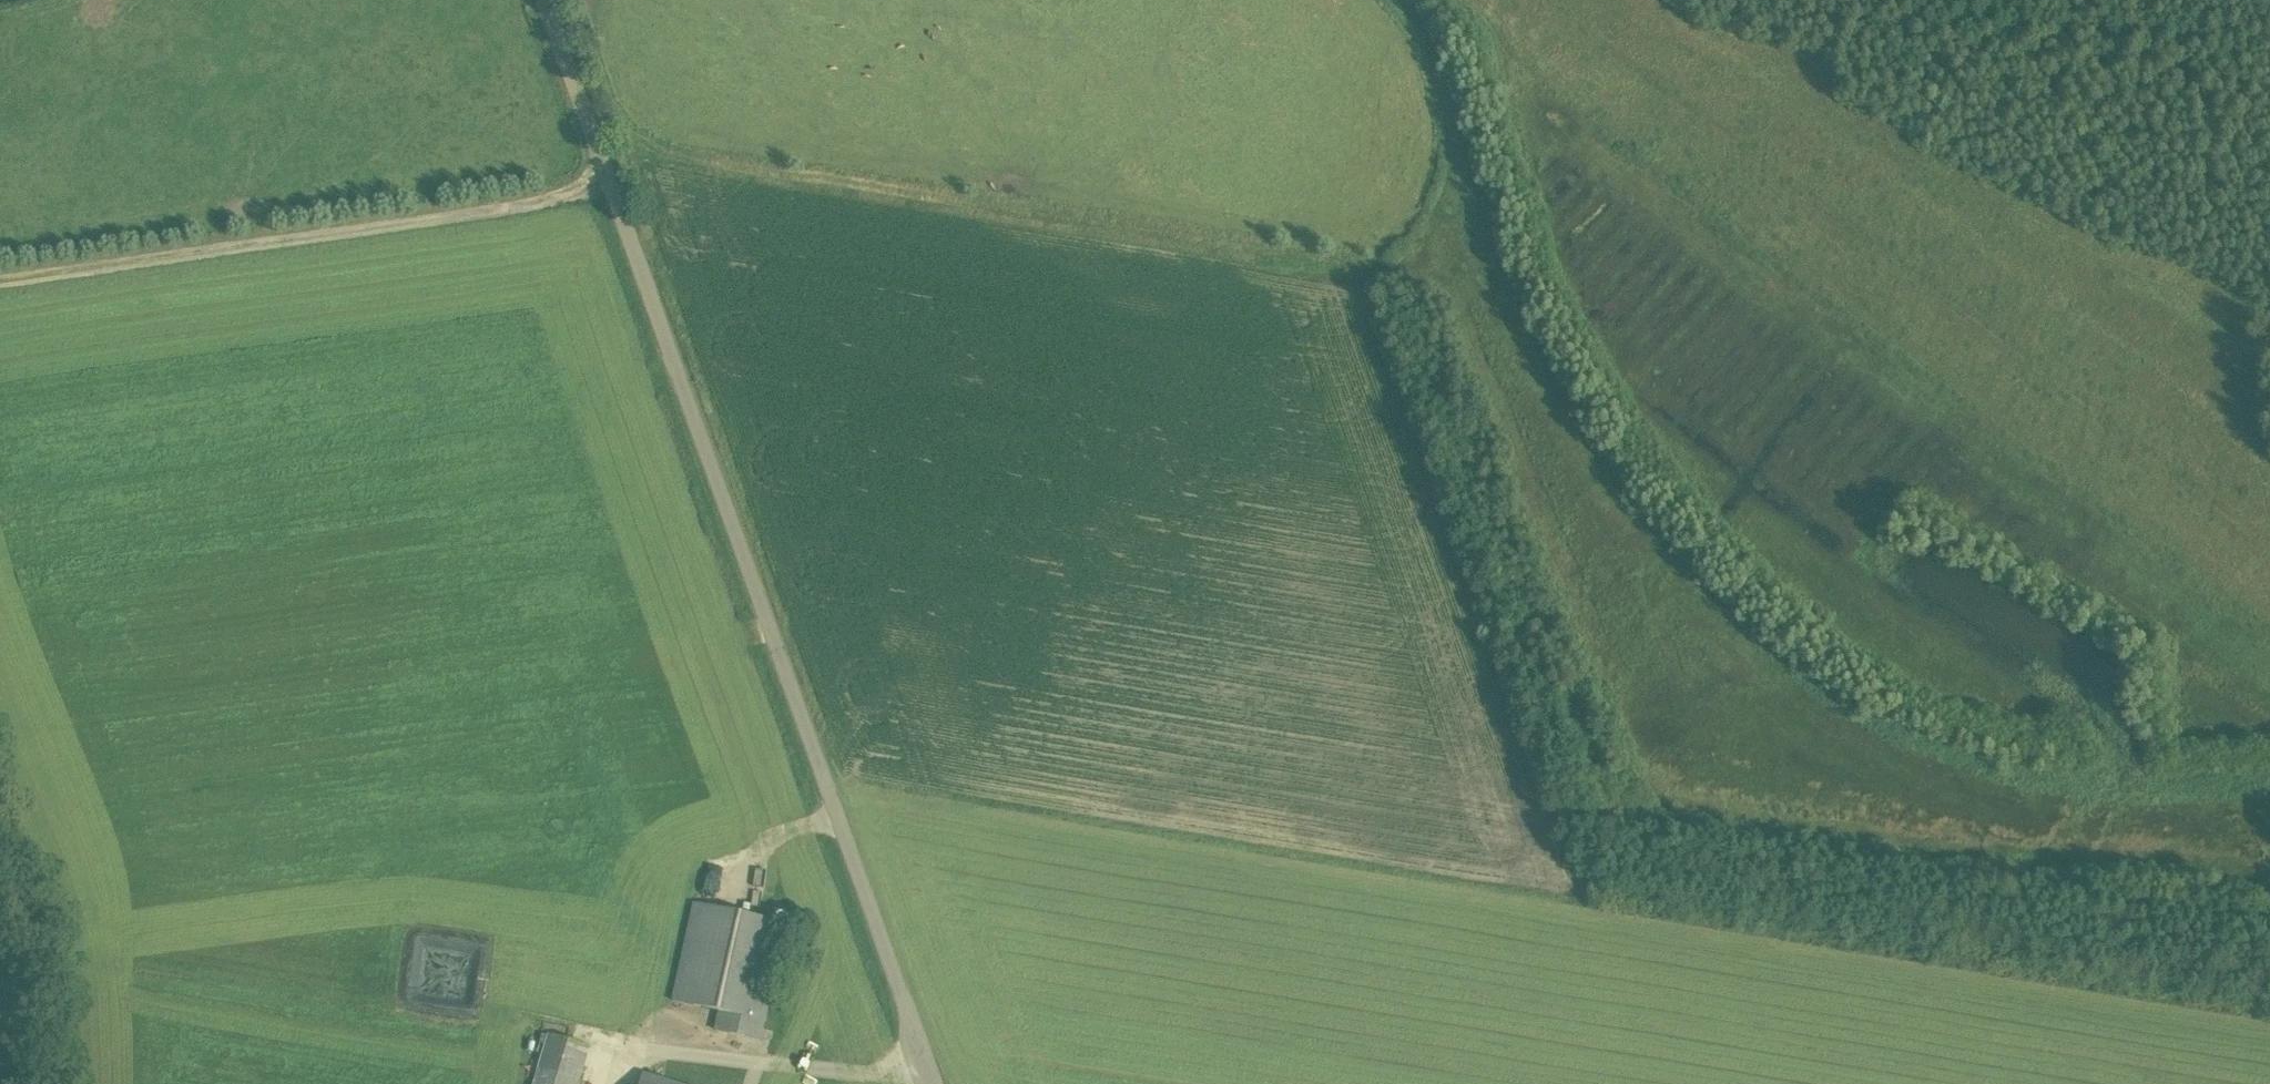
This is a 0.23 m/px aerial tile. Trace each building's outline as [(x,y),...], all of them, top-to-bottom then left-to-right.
[(759,1039),(785,922),(694,902),(673,1000),(719,1010),(715,1030),(759,1039)] [(590,1046),(548,1034),(533,1083),(579,1083),(590,1046)] [(657,1079),(658,1075),(644,1071),(640,1083),(655,1083),(657,1079)]
